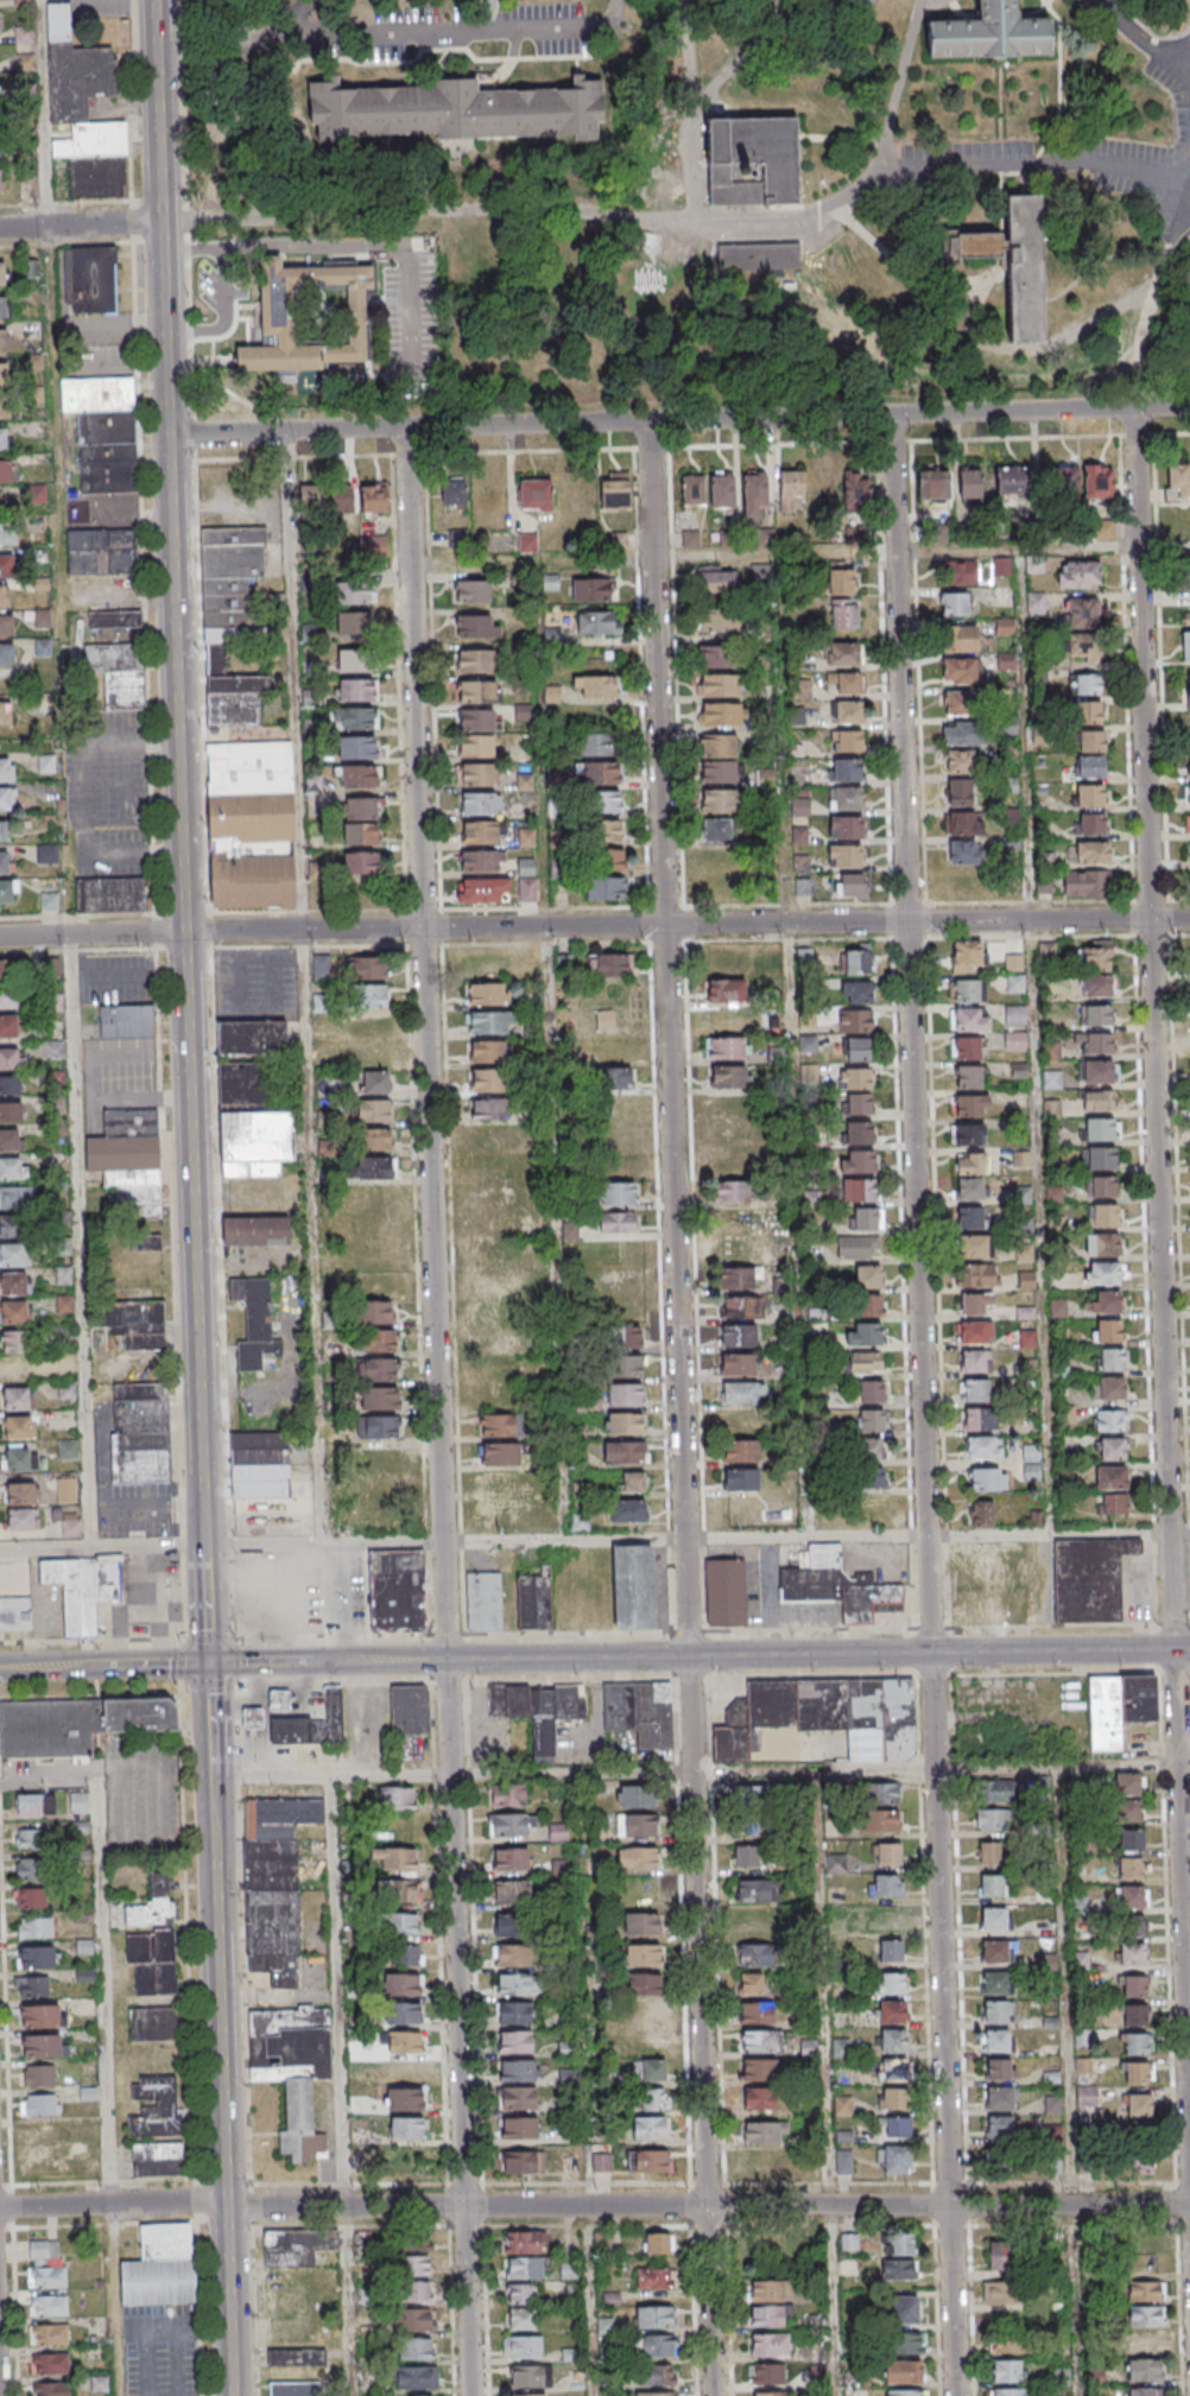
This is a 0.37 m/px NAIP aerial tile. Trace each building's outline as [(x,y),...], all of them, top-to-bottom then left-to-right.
[(868,9),(873,0),(851,0),(868,9)] [(979,20),(926,21),(928,58),(1049,55),(1047,19),(1015,19),(1015,0),(978,0),(979,20)] [(127,198),(125,121),(88,122),(87,96),(117,96),(117,47),(71,48),(71,1),(48,2),(51,156),(68,156),(68,198),(127,198)] [(311,84),(312,126),(321,126),(321,144),(334,142),(334,138),(439,135),(439,140),(577,137),(577,142),(601,141),(600,123),(606,123),(605,82),(587,82),(587,76),(576,76),(576,89),(481,91),(480,81),(437,82),(438,88),(342,90),(342,77),(331,77),(331,83),(311,84)] [(705,119),(707,204),(797,202),(796,116),(705,119)] [(36,180),(21,180),(21,196),(36,196),(36,180)] [(956,235),(957,259),(1001,258),(1001,249),(1007,249),(1009,343),(1044,343),(1040,197),(1006,197),(1007,242),(1001,242),(1001,234),(956,235)] [(716,246),(717,268),(798,266),(798,245),(716,246)] [(76,248),(120,247),(120,265),(118,265),(119,313),(78,315),(77,305),(70,305),(68,251),(76,251),(76,248)] [(260,255),(262,346),(235,347),(236,373),(322,369),(322,362),(366,361),(363,289),(372,287),(371,264),(279,267),(279,254),(260,255)] [(10,285),(0,285),(0,263),(8,262),(10,285)] [(10,319),(0,320),(0,297),(8,297),(10,319)] [(11,354),(0,354),(0,330),(11,330),(11,354)] [(12,386),(0,386),(0,364),(12,363),(12,386)] [(136,493),(135,377),(60,378),(61,413),(78,412),(79,493),(136,493)] [(13,420),(0,421),(0,397),(12,397),(13,420)] [(15,483),(0,484),(0,461),(14,461),(15,483)] [(1189,501),(1189,464),(1167,464),(1167,501),(1189,501)] [(1113,465),(1081,465),(1081,475),(1073,475),(1073,494),(1113,494),(1113,465)] [(803,497),(803,469),(779,469),(779,512),(791,511),(791,497),(803,497)] [(1032,469),(999,469),(999,495),(1032,495),(1032,469)] [(982,499),(982,470),(958,470),(958,499),(982,499)] [(767,515),(767,471),(744,471),(744,515),(767,515)] [(947,471),(918,471),(918,500),(947,500),(947,471)] [(844,473),(844,510),(869,510),(869,473),(844,473)] [(600,509),(631,509),(631,474),(600,474),(600,509)] [(682,474),(682,508),(705,508),(705,474),(682,474)] [(710,509),(734,509),(734,474),(710,474),(710,509)] [(442,478),(442,504),(467,504),(467,478),(442,478)] [(552,511),(552,480),(520,479),(519,510),(552,511)] [(361,512),(386,512),(386,483),(361,483),(361,512)] [(299,514),(323,514),(323,484),(299,484),(299,514)] [(353,514),(353,487),(330,487),(330,514),(353,514)] [(20,546),(0,547),(0,524),(5,524),(5,531),(20,530),(20,546)] [(205,726),(260,726),(260,693),(269,693),(269,676),(227,676),(227,642),(261,642),(261,578),(266,578),(266,527),(204,527),(205,726)] [(137,574),(137,529),(67,529),(68,575),(137,574)] [(520,534),(520,551),(536,551),(536,534),(520,534)] [(363,536),(363,558),(388,558),(388,536),(363,536)] [(0,555),(0,577),(14,576),(14,555),(0,555)] [(945,562),(946,582),(987,581),(987,582),(1012,581),(1011,560),(945,562)] [(1043,560),(1026,560),(1026,573),(1043,573),(1043,560)] [(1058,562),(1058,588),(1099,588),(1099,562),(1058,562)] [(738,592),(738,568),(698,568),(698,592),(738,592)] [(854,594),(854,569),(829,569),(829,594),(854,594)] [(618,600),(618,578),(572,578),(572,600),(618,600)] [(455,580),(455,602),(490,602),(490,580),(455,580)] [(371,584),(339,584),(339,603),(371,603),(371,584)] [(1007,590),(992,594),(996,606),(1011,601),(1007,590)] [(969,594),(943,594),(943,616),(969,616),(969,594)] [(1020,615),(1045,615),(1045,594),(1020,594),(1020,615)] [(1099,629),(1099,599),(1064,599),(1064,629),(1099,629)] [(831,628),(858,628),(858,600),(831,600),(831,628)] [(51,609),(33,609),(33,627),(51,627),(51,609)] [(141,611),(87,611),(87,628),(141,628),(141,611)] [(739,611),(699,611),(699,632),(739,632),(739,611)] [(370,612),(337,612),(337,634),(370,634),(370,612)] [(621,612),(577,612),(577,633),(621,633),(621,612)] [(0,615),(0,637),(12,637),(12,615),(0,615)] [(456,637),(499,637),(499,624),(491,624),(491,615),(456,615),(456,637)] [(995,619),(995,635),(1013,635),(1014,620),(995,619)] [(979,652),(979,626),(944,626),(944,652),(979,652)] [(1181,632),(1181,663),(1189,663),(1189,632),(1181,632)] [(1068,635),(1068,660),(1101,660),(1101,635),(1068,635)] [(51,638),(34,638),(34,655),(51,655),(51,638)] [(827,642),(827,665),(862,665),(862,642),(827,642)] [(0,644),(0,666),(13,666),(13,644),(0,644)] [(145,709),(145,644),(84,645),(84,672),(103,672),(104,710),(145,709)] [(732,671),(736,650),(701,644),(698,665),(732,671)] [(370,672),(370,649),(338,649),(338,672),(370,672)] [(457,673),(495,673),(495,649),(457,649),(457,673)] [(1014,671),(1014,654),(996,654),(996,671),(1014,671)] [(943,659),(943,684),(980,684),(980,659),(943,659)] [(827,683),(838,683),(838,693),(862,693),(862,673),(827,673),(827,683)] [(616,676),(573,676),(573,688),(580,688),(580,697),(616,697),(616,676)] [(696,698),(740,698),(740,676),(696,676),(696,698)] [(1074,676),(1074,696),(1101,696),(1101,676),(1074,676)] [(376,702),(376,678),(337,678),(337,702),(376,702)] [(496,680),(457,680),(457,703),(496,703),(496,680)] [(945,713),(970,713),(970,691),(945,691),(945,713)] [(835,723),(862,723),(862,701),(835,701),(835,723)] [(14,738),(14,702),(0,702),(0,738),(14,738)] [(1074,725),(1101,725),(1101,703),(1074,703),(1074,725)] [(744,726),(744,705),(701,705),(701,726),(744,726)] [(377,730),(377,707),(333,707),(333,730),(377,730)] [(457,709),(457,731),(494,731),(494,709),(457,709)] [(943,722),(943,745),(983,745),(983,722),(943,722)] [(862,753),(862,731),(831,731),(831,753),(862,753)] [(1078,732),(1078,752),(1105,752),(1105,732),(1078,732)] [(577,756),(615,756),(615,733),(577,733),(577,756)] [(494,735),(458,735),(458,757),(494,757),(494,735)] [(736,782),(736,735),(703,735),(703,782),(736,782)] [(376,760),(376,736),(337,736),(337,760),(376,760)] [(293,741),(206,743),(210,909),(296,907),(293,741)] [(947,771),(974,771),(974,750),(947,750),(947,771)] [(54,772),(54,755),(39,755),(39,773),(54,772)] [(1074,758),(1074,779),(1105,779),(1105,758),(1074,758)] [(861,759),(833,759),(833,782),(861,782),(861,759)] [(13,782),(0,783),(0,760),(12,760),(13,782)] [(575,762),(575,784),(619,784),(619,762),(575,762)] [(456,764),(456,787),(498,787),(498,764),(456,764)] [(378,787),(378,765),(341,765),(341,787),(378,787)] [(973,780),(947,780),(947,803),(973,803),(973,780)] [(862,810),(862,787),(829,787),(829,810),(862,810)] [(1076,787),(1076,808),(1105,808),(1105,787),(1076,787)] [(736,789),(701,789),(701,812),(736,812),(736,789)] [(14,812),(0,813),(0,790),(13,790),(14,812)] [(621,813),(621,791),(593,791),(593,813),(621,813)] [(460,816),(498,816),(498,794),(460,794),(460,816)] [(347,817),(379,817),(379,798),(347,798),(347,817)] [(945,835),(982,835),(982,812),(945,812),(945,835)] [(1076,814),(1076,835),(1105,835),(1105,814),(1076,814)] [(830,838),(863,838),(863,816),(830,816),(830,838)] [(735,818),(703,818),(703,840),(735,840),(735,818)] [(622,820),(597,820),(597,842),(622,842),(622,820)] [(379,844),(379,823),(344,823),(344,844),(379,844)] [(462,823),(462,845),(498,845),(498,823),(462,823)] [(949,864),(982,864),(982,840),(949,840),(949,864)] [(58,863),(58,844),(37,844),(37,863),(58,863)] [(1109,864),(1109,844),(1066,844),(1066,864),(1109,864)] [(862,845),(829,845),(829,865),(862,865),(862,845)] [(735,868),(735,847),(703,847),(703,868),(735,868)] [(595,867),(624,867),(624,848),(595,848),(595,867)] [(378,874),(378,851),(343,851),(343,874),(378,874)] [(505,871),(505,851),(461,851),(461,871),(505,871)] [(536,859),(520,859),(520,902),(536,902),(536,859)] [(1110,895),(1110,871),(1064,871),(1064,895),(1110,895)] [(867,898),(867,873),(834,873),(834,898),(867,898)] [(737,897),(737,876),(704,876),(704,897),(737,897)] [(625,877),(587,877),(587,899),(625,899),(625,877)] [(145,910),(145,878),(76,878),(76,911),(145,910)] [(458,902),(508,902),(508,878),(458,878),(458,902)] [(5,910),(5,901),(17,901),(17,880),(0,880),(0,910),(5,910)] [(40,910),(59,910),(59,892),(40,892),(40,910)] [(1112,940),(1085,940),(1085,968),(1112,968),(1112,940)] [(979,941),(951,941),(951,973),(979,973),(979,941)] [(844,974),(871,974),(871,943),(856,943),(856,949),(844,949),(844,974)] [(314,980),(330,980),(330,954),(314,954),(314,980)] [(589,976),(628,976),(628,954),(589,954),(589,976)] [(349,956),(349,980),(386,980),(386,956),(349,956)] [(0,959),(0,981),(18,981),(18,959),(0,959)] [(1112,997),(1112,975),(1087,975),(1087,997),(1112,997)] [(746,979),(708,979),(708,1002),(746,1002),(746,979)] [(952,1002),(985,1002),(985,979),(952,979),(952,1002)] [(1010,979),(1010,990),(1019,991),(1020,980),(1010,979)] [(841,981),(841,1002),(872,1002),(872,981),(841,981)] [(508,1005),(508,983),(465,983),(465,1005),(508,1005)] [(386,986),(353,986),(353,1008),(386,1008),(386,986)] [(18,1008),(18,988),(0,988),(0,1008),(18,1008)] [(100,1005),(100,1038),(154,1038),(154,1005),(100,1005)] [(1110,1005),(1078,1005),(1078,1025),(1110,1025),(1110,1005)] [(1004,1027),(1026,1027),(1026,1006),(1004,1006),(1004,1027)] [(743,1030),(743,1008),(709,1008),(709,1030),(743,1030)] [(987,1031),(987,1008),(953,1008),(953,1031),(987,1031)] [(629,1009),(596,1009),(596,1032),(629,1032),(629,1009)] [(872,1010),(840,1010),(840,1032),(872,1032),(872,1010)] [(515,1012),(467,1012),(467,1034),(515,1034),(515,1012)] [(18,1014),(0,1014),(0,1037),(18,1037),(18,1014)] [(388,1037),(388,1015),(350,1015),(350,1037),(388,1037)] [(218,1054),(287,1054),(287,1020),(218,1020),(218,1054)] [(1112,1033),(1075,1033),(1075,1053),(1112,1053),(1112,1033)] [(1005,1050),(1025,1050),(1025,1034),(1005,1034),(1005,1050)] [(706,1059),(751,1059),(751,1037),(706,1037),(706,1059)] [(980,1059),(980,1037),(952,1037),(952,1059),(980,1059)] [(631,1060),(631,1038),(596,1038),(596,1060),(631,1060)] [(844,1060),(869,1060),(869,1038),(844,1038),(844,1060)] [(509,1042),(470,1042),(470,1064),(509,1064),(509,1042)] [(1059,1059),(1059,1042),(1043,1042),(1043,1059),(1059,1059)] [(24,1068),(24,1048),(0,1048),(0,1068),(24,1068)] [(1082,1083),(1114,1083),(1114,1060),(1082,1060),(1082,1083)] [(220,1103),(269,1103),(269,1063),(220,1063),(220,1103)] [(711,1066),(711,1088),(747,1088),(747,1066),(711,1066)] [(956,1066),(956,1088),(981,1088),(981,1066),(956,1066)] [(635,1068),(603,1068),(603,1089),(635,1089),(635,1068)] [(871,1068),(843,1068),(843,1089),(871,1089),(871,1068)] [(470,1070),(470,1094),(507,1094),(507,1070),(470,1070)] [(1061,1071),(1044,1071),(1044,1088),(1061,1088),(1061,1071)] [(362,1095),(390,1095),(390,1073),(362,1073),(362,1095)] [(20,1075),(0,1075),(0,1094),(20,1094),(20,1075)] [(1082,1091),(1082,1112),(1115,1112),(1115,1091),(1082,1091)] [(846,1114),(872,1114),(872,1094),(846,1094),(846,1114)] [(989,1116),(989,1095),(954,1095),(954,1116),(989,1116)] [(633,1118),(633,1097),(600,1097),(600,1118),(633,1118)] [(471,1100),(471,1121),(508,1121),(508,1100),(471,1100)] [(0,1101),(0,1121),(22,1121),(22,1101),(0,1101)] [(356,1101),(356,1123),(390,1123),(390,1101),(356,1101)] [(158,1110),(163,1221),(125,1222),(124,1204),(116,1205),(116,1189),(105,1190),(105,1173),(88,1173),(86,1122),(105,1121),(105,1113),(158,1110)] [(280,1177),(279,1161),(294,1161),(293,1111),(221,1112),(221,1177),(280,1177)] [(1082,1142),(1119,1142),(1119,1120),(1082,1120),(1082,1142)] [(873,1121),(845,1121),(845,1144),(873,1144),(873,1121)] [(747,1123),(711,1123),(711,1145),(747,1145),(747,1123)] [(985,1124),(952,1124),(952,1145),(985,1145),(985,1124)] [(22,1149),(22,1129),(0,1129),(0,1149),(22,1149)] [(357,1150),(391,1150),(391,1129),(357,1129),(357,1150)] [(1084,1148),(1084,1171),(1117,1171),(1117,1148),(1084,1148)] [(874,1174),(874,1151),(841,1151),(841,1174),(874,1174)] [(714,1174),(748,1174),(748,1152),(714,1152),(714,1174)] [(1029,1152),(1013,1152),(1013,1166),(1029,1166),(1029,1152)] [(956,1153),(956,1174),(988,1174),(988,1153),(956,1153)] [(635,1177),(635,1156),(602,1156),(602,1177),(635,1177)] [(394,1157),(356,1157),(356,1179),(394,1179),(394,1157)] [(521,1157),(473,1157),(473,1178),(511,1178),(511,1168),(521,1168),(521,1157)] [(27,1180),(27,1158),(0,1158),(0,1180),(27,1180)] [(1087,1177),(1087,1199),(1116,1199),(1116,1177),(1087,1177)] [(957,1178),(957,1199),(983,1199),(983,1178),(957,1178)] [(842,1203),(875,1203),(875,1180),(842,1180),(842,1203)] [(750,1181),(715,1181),(715,1203),(750,1203),(750,1181)] [(637,1206),(637,1184),(600,1184),(600,1206),(637,1206)] [(393,1185),(347,1185),(347,1209),(393,1209),(393,1185)] [(0,1187),(0,1208),(34,1208),(34,1187),(0,1187)] [(983,1206),(957,1206),(957,1228),(983,1228),(983,1206)] [(1118,1228),(1118,1206),(1086,1206),(1086,1228),(1118,1228)] [(854,1229),(878,1229),(878,1208),(854,1208),(854,1229)] [(752,1231),(752,1210),(721,1210),(721,1231),(752,1231)] [(521,1212),(476,1212),(476,1235),(515,1235),(515,1225),(521,1225),(521,1212)] [(637,1234),(637,1213),(600,1213),(600,1234),(637,1234)] [(360,1215),(360,1237),(394,1237),(394,1215),(360,1215)] [(0,1216),(0,1237),(24,1237),(24,1216),(0,1216)] [(290,1217),(223,1217),(223,1246),(290,1246),(290,1217)] [(1086,1234),(1086,1255),(1119,1255),(1119,1234),(1086,1234)] [(137,1250),(160,1250),(160,1235),(137,1235),(137,1250)] [(993,1235),(959,1235),(959,1257),(993,1257),(993,1235)] [(838,1258),(878,1258),(878,1236),(838,1236),(838,1258)] [(604,1261),(638,1261),(638,1241),(604,1241),(604,1261)] [(514,1264),(514,1242),(477,1242),(477,1264),(514,1264)] [(0,1244),(0,1266),(26,1266),(26,1244),(0,1244)] [(1119,1284),(1119,1262),(1083,1262),(1083,1284),(1119,1284)] [(994,1263),(957,1263),(957,1286),(994,1286),(994,1263)] [(881,1265),(856,1265),(856,1286),(881,1286),(881,1265)] [(72,1266),(54,1266),(54,1283),(72,1283),(72,1266)] [(719,1267),(719,1289),(759,1289),(759,1267),(719,1267)] [(638,1269),(604,1269),(604,1290),(638,1290),(638,1269)] [(26,1294),(26,1272),(0,1272),(0,1294),(26,1294)] [(522,1294),(522,1272),(477,1272),(477,1294),(522,1294)] [(272,1343),(271,1278),(230,1279),(231,1301),(246,1301),(246,1341),(239,1342),(239,1365),(262,1365),(262,1344),(272,1343)] [(1121,1291),(1090,1291),(1090,1312),(1121,1312),(1121,1291)] [(961,1293),(961,1314),(992,1314),(992,1293),(961,1293)] [(857,1294),(857,1315),(882,1315),(882,1294),(857,1294)] [(720,1318),(759,1318),(759,1297),(720,1297),(720,1318)] [(165,1350),(165,1300),(98,1300),(98,1326),(110,1326),(110,1336),(123,1336),(123,1351),(165,1350)] [(0,1301),(0,1324),(27,1324),(27,1301),(0,1301)] [(395,1323),(395,1301),(362,1301),(362,1323),(395,1323)] [(477,1301),(477,1323),(514,1323),(514,1301),(477,1301)] [(1096,1342),(1121,1342),(1121,1320),(1096,1320),(1096,1342)] [(992,1343),(992,1321),(956,1321),(956,1343),(992,1343)] [(881,1345),(881,1323),(847,1323),(847,1345),(881,1345)] [(758,1325),(720,1325),(720,1347),(758,1347),(758,1325)] [(364,1329),(364,1351),(396,1351),(396,1329),(364,1329)] [(3,1353),(29,1353),(28,1330),(3,1330),(3,1353)] [(517,1352),(517,1330),(477,1330),(477,1352),(517,1352)] [(621,1330),(621,1346),(639,1346),(639,1330),(621,1330)] [(1100,1371),(1124,1371),(1124,1349),(1100,1349),(1100,1371)] [(991,1372),(991,1351),(961,1351),(961,1372),(991,1372)] [(884,1372),(884,1352),(849,1352),(849,1372),(884,1372)] [(721,1355),(721,1375),(756,1375),(756,1355),(721,1355)] [(615,1357),(615,1377),(641,1377),(641,1357),(615,1357)] [(3,1358),(3,1381),(32,1381),(32,1358),(3,1358)] [(397,1381),(397,1358),(359,1358),(359,1381),(397,1381)] [(1124,1378),(1095,1378),(1095,1401),(1124,1401),(1124,1378)] [(885,1380),(860,1380),(860,1401),(885,1401),(885,1380)] [(962,1380),(962,1402),(993,1402),(993,1380),(962,1380)] [(169,1383),(111,1384),(113,1483),(170,1482),(169,1383)] [(764,1384),(722,1384),(722,1406),(764,1406),(764,1384)] [(643,1407),(643,1385),(607,1385),(607,1407),(643,1407)] [(4,1387),(4,1409),(30,1409),(30,1387),(4,1387)] [(361,1409),(398,1409),(398,1387),(361,1387),(361,1409)] [(859,1431),(885,1431),(885,1409),(859,1409),(859,1431)] [(998,1432),(998,1409),(964,1409),(964,1432),(998,1432)] [(1094,1430),(1127,1430),(1127,1410),(1094,1410),(1094,1430)] [(608,1435),(644,1435),(644,1414),(608,1414),(608,1435)] [(33,1438),(33,1415),(4,1415),(4,1438),(33,1438)] [(514,1435),(514,1415),(481,1415),(481,1435),(514,1435)] [(399,1416),(361,1416),(361,1437),(399,1437),(399,1416)] [(290,1498),(290,1431),(231,1431),(231,1498),(290,1498)] [(1125,1459),(1125,1437),(1100,1437),(1100,1459),(1125,1459)] [(966,1438),(966,1461),(1001,1461),(1001,1438),(966,1438)] [(882,1460),(882,1439),(859,1439),(859,1460),(882,1460)] [(78,1440),(58,1440),(58,1459),(78,1459),(78,1440)] [(723,1463),(759,1463),(759,1441),(723,1441),(723,1463)] [(644,1442),(604,1442),(604,1462),(644,1462),(644,1442)] [(520,1443),(480,1443),(480,1464),(520,1464),(520,1443)] [(1040,1446),(1023,1446),(1023,1481),(1040,1481),(1040,1446)] [(1,1448),(2,1471),(38,1470),(37,1447),(1,1448)] [(1127,1489),(1127,1466),(1096,1466),(1096,1489),(1127,1489)] [(883,1467),(858,1467),(858,1488),(883,1488),(883,1467)] [(967,1470),(967,1491),(1005,1491),(1005,1469),(967,1470)] [(724,1492),(759,1492),(759,1470),(724,1470),(724,1492)] [(645,1492),(645,1472),(623,1472),(623,1492),(645,1492)] [(39,1482),(7,1482),(7,1504),(39,1504),(39,1482)] [(1097,1516),(1127,1516),(1127,1495),(1097,1495),(1097,1516)] [(610,1500),(610,1522),(646,1521),(646,1500),(610,1500)] [(724,1500),(724,1521),(760,1521),(760,1500),(724,1500)] [(507,1528),(507,1501),(481,1501),(481,1528),(507,1528)] [(993,1526),(993,1501),(970,1501),(970,1526),(993,1526)] [(391,1506),(365,1506),(365,1528),(391,1528),(391,1506)] [(7,1509),(7,1530),(37,1530),(37,1508),(7,1509)] [(80,1519),(62,1519),(62,1537),(79,1537),(80,1519)] [(1053,1540),(1055,1622),(1122,1622),(1121,1555),(1142,1554),(1141,1538),(1053,1540)] [(1020,1540),(950,1541),(950,1598),(1020,1597),(1020,1540)] [(779,1601),(841,1601),(841,1624),(873,1624),(873,1611),(904,1611),(904,1585),(872,1585),(872,1574),(842,1574),(842,1543),(807,1543),(807,1555),(799,1555),(799,1567),(779,1567),(779,1601)] [(613,1630),(653,1629),(653,1544),(613,1544),(613,1630)] [(369,1550),(370,1633),(426,1632),(425,1550),(369,1550)] [(65,1637),(97,1637),(96,1601),(120,1601),(119,1557),(39,1559),(40,1584),(64,1584),(65,1637)] [(746,1626),(746,1559),(706,1559),(706,1626),(746,1626)] [(519,1630),(551,1630),(551,1565),(540,1565),(540,1576),(519,1576),(519,1630)] [(502,1573),(467,1573),(467,1630),(502,1630),(502,1573)] [(30,1631),(30,1596),(0,1596),(0,1631),(30,1631)] [(1156,1675),(1088,1676),(1090,1751),(1123,1750),(1122,1722),(1157,1721),(1156,1675)] [(913,1679),(746,1679),(746,1703),(727,1703),(727,1727),(713,1727),(713,1763),(751,1763),(751,1729),(848,1729),(848,1761),(914,1761),(913,1679)] [(673,1749),(672,1681),(604,1681),(604,1729),(637,1729),(638,1750),(673,1749)] [(585,1684),(487,1685),(488,1717),(533,1717),(533,1758),(555,1758),(555,1719),(585,1719),(585,1684)] [(429,1735),(429,1685),(391,1685),(391,1735),(429,1735)] [(330,1745),(348,1745),(346,1688),(329,1688),(330,1723),(330,1745)] [(273,1713),(293,1714),(295,1694),(274,1693),(273,1713)] [(176,1731),(176,1697),(1,1700),(2,1758),(72,1757),(72,1763),(91,1763),(91,1732),(176,1731)] [(247,1731),(268,1731),(267,1711),(247,1711),(247,1731)] [(330,1745),(330,1723),(316,1723),(316,1720),(274,1722),(276,1748),(315,1747),(315,1745),(330,1745)] [(1142,1795),(1142,1773),(1116,1773),(1116,1795),(1142,1795)] [(1015,1803),(1015,1781),(979,1781),(979,1803),(1015,1803)] [(898,1783),(864,1783),(864,1803),(898,1803),(898,1783)] [(619,1806),(654,1806),(654,1785),(619,1785),(619,1806)] [(525,1807),(525,1786),(490,1786),(490,1807),(525,1807)] [(768,1787),(730,1787),(730,1806),(768,1806),(768,1787)] [(378,1788),(378,1811),(414,1811),(414,1788),(378,1788)] [(87,1792),(69,1792),(69,1813),(87,1813),(87,1792)] [(55,1815),(55,1794),(17,1794),(17,1815),(55,1815)] [(1141,1820),(1141,1799),(1118,1799),(1118,1820),(1141,1820)] [(245,1800),(246,1973),(272,1973),(272,1988),(299,1988),(298,1826),(324,1826),(324,1800),(245,1800)] [(864,1831),(901,1831),(901,1809),(864,1809),(864,1831)] [(976,1831),(1011,1831),(1011,1811),(976,1811),(976,1831)] [(617,1814),(617,1836),(658,1836),(658,1814),(617,1814)] [(488,1815),(488,1836),(529,1836),(529,1815),(488,1815)] [(733,1838),(767,1837),(766,1819),(733,1820),(733,1838)] [(88,1824),(74,1824),(74,1836),(88,1836),(88,1824)] [(551,1833),(562,1839),(566,1831),(555,1825),(551,1833)] [(11,1849),(45,1849),(45,1828),(11,1828),(11,1849)] [(1144,1828),(1118,1828),(1118,1849),(1144,1849),(1144,1828)] [(872,1864),(901,1864),(901,1843),(872,1843),(872,1864)] [(1001,1844),(979,1843),(978,1866),(1000,1866),(1001,1844)] [(734,1868),(759,1868),(759,1847),(734,1847),(734,1868)] [(618,1869),(659,1869),(659,1848),(618,1848),(618,1869)] [(417,1870),(417,1849),(369,1849),(369,1861),(381,1861),(381,1870),(417,1870)] [(528,1871),(528,1849),(492,1849),(492,1871),(528,1871)] [(827,1856),(825,1869),(843,1871),(844,1859),(827,1856)] [(1143,1857),(1116,1857),(1116,1878),(1143,1878),(1143,1857)] [(16,1878),(41,1878),(41,1858),(16,1858),(16,1878)] [(173,1871),(150,1872),(150,1903),(126,1904),(126,1926),(154,1926),(154,1934),(126,1934),(127,1964),(134,1964),(135,1996),(176,1995),(173,1871)] [(904,1895),(903,1875),(873,1875),(873,1896),(904,1895)] [(1004,1877),(979,1877),(979,1897),(1004,1897),(1004,1877)] [(657,1901),(657,1880),(624,1880),(624,1901),(657,1901)] [(378,1881),(378,1901),(417,1901),(417,1881),(378,1881)] [(530,1881),(492,1881),(492,1906),(530,1906),(530,1881)] [(735,1881),(735,1902),(778,1902),(778,1881),(735,1881)] [(1146,1886),(1118,1886),(1118,1908),(1146,1908),(1146,1886)] [(17,1908),(47,1908),(47,1887),(17,1887),(17,1908)] [(981,1929),(1010,1929),(1010,1908),(981,1908),(981,1929)] [(870,1909),(870,1930),(902,1930),(902,1909),(870,1909)] [(418,1934),(418,1913),(388,1913),(388,1934),(418,1934)] [(660,1935),(660,1913),(624,1913),(624,1935),(660,1935)] [(492,1937),(525,1937),(525,1915),(492,1915),(492,1937)] [(1143,1915),(1122,1917),(1124,1936),(1145,1934),(1143,1915)] [(18,1917),(18,1938),(52,1938),(52,1917),(18,1917)] [(93,1955),(93,1940),(76,1940),(76,1955),(93,1955)] [(904,1940),(878,1940),(878,1962),(904,1962),(904,1940)] [(982,1940),(982,1963),(1017,1963),(1017,1940),(982,1940)] [(626,1944),(626,1967),(660,1967),(660,1944),(626,1944)] [(738,1944),(738,1966),(773,1966),(773,1944),(738,1944)] [(392,1945),(392,1966),(422,1966),(422,1945),(392,1945)] [(530,1967),(530,1945),(495,1945),(495,1967),(530,1967)] [(1146,1945),(1119,1945),(1119,1967),(1146,1967),(1146,1945)] [(54,1967),(54,1946),(17,1946),(17,1967),(54,1967)] [(77,1970),(77,1981),(93,1981),(93,1970),(77,1970)] [(1014,1972),(982,1972),(982,1994),(1014,1994),(1014,1972)] [(628,1995),(661,1995),(661,1973),(628,1973),(628,1995)] [(740,1996),(767,1996),(767,1973),(740,1973),(740,1996)] [(873,1995),(904,1995),(904,1973),(873,1973),(873,1995)] [(533,1974),(496,1974),(496,1996),(533,1996),(533,1974)] [(421,1997),(421,1975),(390,1975),(390,1997),(421,1997)] [(48,1976),(15,1976),(15,1996),(48,1996),(48,1976)] [(1122,1998),(1146,1998),(1146,1977),(1122,1977),(1122,1998)] [(1012,2022),(1012,2001),(981,2001),(981,2022),(1012,2022)] [(532,2024),(532,2002),(495,2002),(495,2024),(532,2024)] [(774,2002),(739,2002),(739,2023),(774,2023),(774,2002)] [(662,2003),(628,2003),(628,2025),(662,2025),(662,2003)] [(878,2024),(907,2024),(907,2003),(878,2003),(878,2024)] [(421,2026),(421,2004),(391,2004),(391,2026),(421,2026)] [(21,2026),(65,2026),(65,2005),(21,2005),(21,2026)] [(1123,2026),(1147,2026),(1147,2006),(1123,2006),(1123,2026)] [(249,2014),(298,2011),(298,2008),(314,2007),(314,2011),(330,2010),(333,2080),(311,2081),(314,2136),(327,2135),(328,2160),(317,2160),(317,2154),(311,2155),(311,2164),(292,2166),(292,2155),(280,2155),(279,2132),(289,2132),(286,2083),(252,2084),(249,2014)] [(129,2041),(179,2041),(179,2008),(129,2008),(129,2041)] [(532,2030),(498,2030),(498,2053),(532,2053),(532,2030)] [(739,2053),(782,2053),(782,2030),(739,2030),(739,2053)] [(879,2030),(879,2053),(908,2053),(908,2030),(879,2030)] [(981,2030),(981,2052),(1010,2052),(1010,2030),(981,2030)] [(422,2032),(388,2032),(388,2054),(422,2054),(422,2032)] [(1122,2034),(1122,2055),(1148,2055),(1148,2034),(1122,2034)] [(69,2044),(61,2044),(61,2035),(23,2035),(23,2056),(69,2056),(69,2044)] [(386,2082),(422,2082),(422,2059),(386,2059),(386,2082)] [(539,2059),(499,2059),(499,2082),(539,2082),(539,2059)] [(776,2059),(739,2059),(739,2082),(776,2082),(776,2059)] [(1014,2080),(1014,2059),(986,2059),(986,2080),(1014,2080)] [(665,2060),(642,2060),(642,2081),(665,2081),(665,2060)] [(908,2083),(908,2061),(878,2061),(878,2083),(908,2083)] [(1122,2084),(1149,2084),(1149,2062),(1122,2062),(1122,2084)] [(24,2086),(54,2086),(54,2065),(24,2065),(24,2086)] [(128,2137),(180,2137),(179,2076),(135,2077),(135,2107),(128,2107),(128,2137)] [(536,2109),(536,2087),(501,2087),(501,2109),(536,2109)] [(986,2087),(986,2110),(1017,2110),(1017,2087),(986,2087)] [(387,2110),(422,2110),(422,2089),(387,2089),(387,2110)] [(643,2110),(666,2110),(666,2089),(643,2089),(643,2110)] [(776,2089),(742,2089),(742,2111),(776,2111),(776,2089)] [(907,2090),(879,2090),(879,2112),(907,2112),(907,2090)] [(58,2095),(21,2095),(21,2116),(58,2116),(58,2095)] [(1148,2116),(1148,2097),(1129,2097),(1129,2116),(1148,2116)] [(633,2138),(666,2138),(666,2116),(633,2116),(633,2138)] [(390,2117),(390,2140),(423,2140),(423,2117),(390,2117)] [(536,2138),(536,2117),(501,2117),(501,2138),(536,2138)] [(986,2117),(986,2139),(1012,2139),(1012,2117),(986,2117)] [(878,2118),(878,2140),(910,2140),(910,2118),(878,2118)] [(63,2146),(63,2123),(24,2123),(24,2146),(63,2146)] [(779,2146),(779,2123),(744,2123),(744,2146),(779,2146)] [(132,2175),(183,2175),(183,2143),(132,2143),(132,2175)] [(910,2174),(910,2147),(879,2147),(879,2174),(910,2174)] [(1127,2148),(1127,2175),(1153,2175),(1153,2148),(1127,2148)] [(670,2150),(628,2150),(628,2172),(670,2172),(670,2150)] [(544,2151),(502,2151),(502,2173),(544,2173),(544,2151)] [(1011,2176),(1011,2152),(986,2152),(986,2176),(1011,2176)] [(594,2170),(610,2170),(610,2154),(594,2154),(594,2170)] [(64,2157),(24,2157),(24,2180),(64,2180),(64,2157)] [(83,2160),(83,2178),(100,2178),(100,2160),(83,2160)] [(190,2225),(192,2261),(195,2261),(197,2303),(124,2307),(121,2263),(143,2263),(141,2227),(190,2225)] [(338,2230),(264,2230),(264,2267),(315,2267),(315,2251),(338,2251),(338,2230)] [(777,2257),(777,2230),(747,2230),(747,2257),(777,2257)] [(544,2254),(544,2231),(505,2231),(505,2254),(544,2254)] [(368,2232),(356,2232),(356,2248),(369,2247),(368,2232)] [(433,2252),(433,2233),(397,2232),(396,2251),(433,2252)] [(672,2252),(672,2233),(645,2233),(645,2252),(672,2252)] [(914,2234),(884,2234),(884,2255),(914,2255),(914,2234)] [(1152,2251),(1152,2235),(1129,2235),(1129,2251),(1152,2251)] [(64,2288),(64,2240),(28,2241),(28,2288),(64,2288)] [(988,2270),(1009,2270),(1009,2242),(988,2242),(988,2270)] [(400,2256),(400,2276),(429,2276),(429,2256),(400,2256)] [(506,2257),(506,2279),(544,2279),(544,2257),(506,2257)] [(916,2260),(881,2260),(881,2279),(916,2279),(916,2260)] [(636,2290),(675,2290),(675,2269),(636,2269),(636,2290)] [(784,2280),(748,2280),(748,2302),(784,2302),(784,2280)] [(430,2303),(430,2282),(401,2282),(401,2303),(430,2303)] [(1023,2305),(1023,2282),(983,2282),(983,2305),(1023,2305)] [(1164,2282),(1127,2282),(1127,2302),(1164,2302),(1164,2282)] [(535,2284),(504,2284),(504,2305),(535,2305),(535,2284)] [(67,2296),(29,2296),(29,2316),(67,2316),(67,2296)] [(893,2297),(895,2324),(919,2323),(918,2296),(893,2297)] [(749,2305),(749,2327),(785,2327),(785,2305),(749,2305)] [(1129,2326),(1164,2326),(1164,2306),(1129,2306),(1129,2326)] [(536,2308),(508,2308),(508,2330),(536,2330),(536,2308)] [(635,2308),(635,2330),(672,2330),(672,2308),(635,2308)] [(432,2310),(394,2310),(394,2332),(432,2332),(432,2310)] [(68,2324),(30,2324),(30,2346),(68,2346),(68,2324)] [(1128,2330),(1128,2352),(1161,2352),(1161,2330),(1128,2330)] [(790,2333),(751,2333),(751,2356),(790,2356),(790,2333)] [(925,2333),(893,2333),(893,2354),(925,2354),(925,2333)] [(1030,2334),(991,2334),(991,2354),(1030,2354),(1030,2334)] [(503,2358),(543,2358),(543,2336),(503,2336),(503,2358)] [(675,2337),(639,2337),(639,2359),(675,2359),(675,2337)] [(432,2361),(432,2339),(397,2339),(397,2361),(432,2361)] [(325,2349),(267,2349),(267,2365),(325,2365),(325,2349)] [(30,2354),(30,2374),(69,2374),(69,2354),(30,2354)] [(922,2360),(885,2360),(885,2384),(922,2384),(922,2360)] [(1125,2382),(1161,2382),(1161,2360),(1125,2360),(1125,2382)] [(1025,2383),(1025,2361),(992,2361),(992,2383),(1025,2383)] [(784,2364),(751,2364),(751,2384),(784,2384),(784,2364)] [(552,2365),(509,2365),(509,2387),(552,2387),(552,2365)] [(675,2366),(639,2366),(639,2386),(675,2386),(675,2366)] [(397,2389),(436,2389),(436,2367),(397,2367),(397,2389)] [(93,2378),(93,2391),(107,2391),(107,2378),(93,2378)] [(270,2382),(271,2395),(311,2395),(310,2381),(270,2382)] [(34,2382),(34,2395),(69,2395),(69,2382),(34,2382)]
